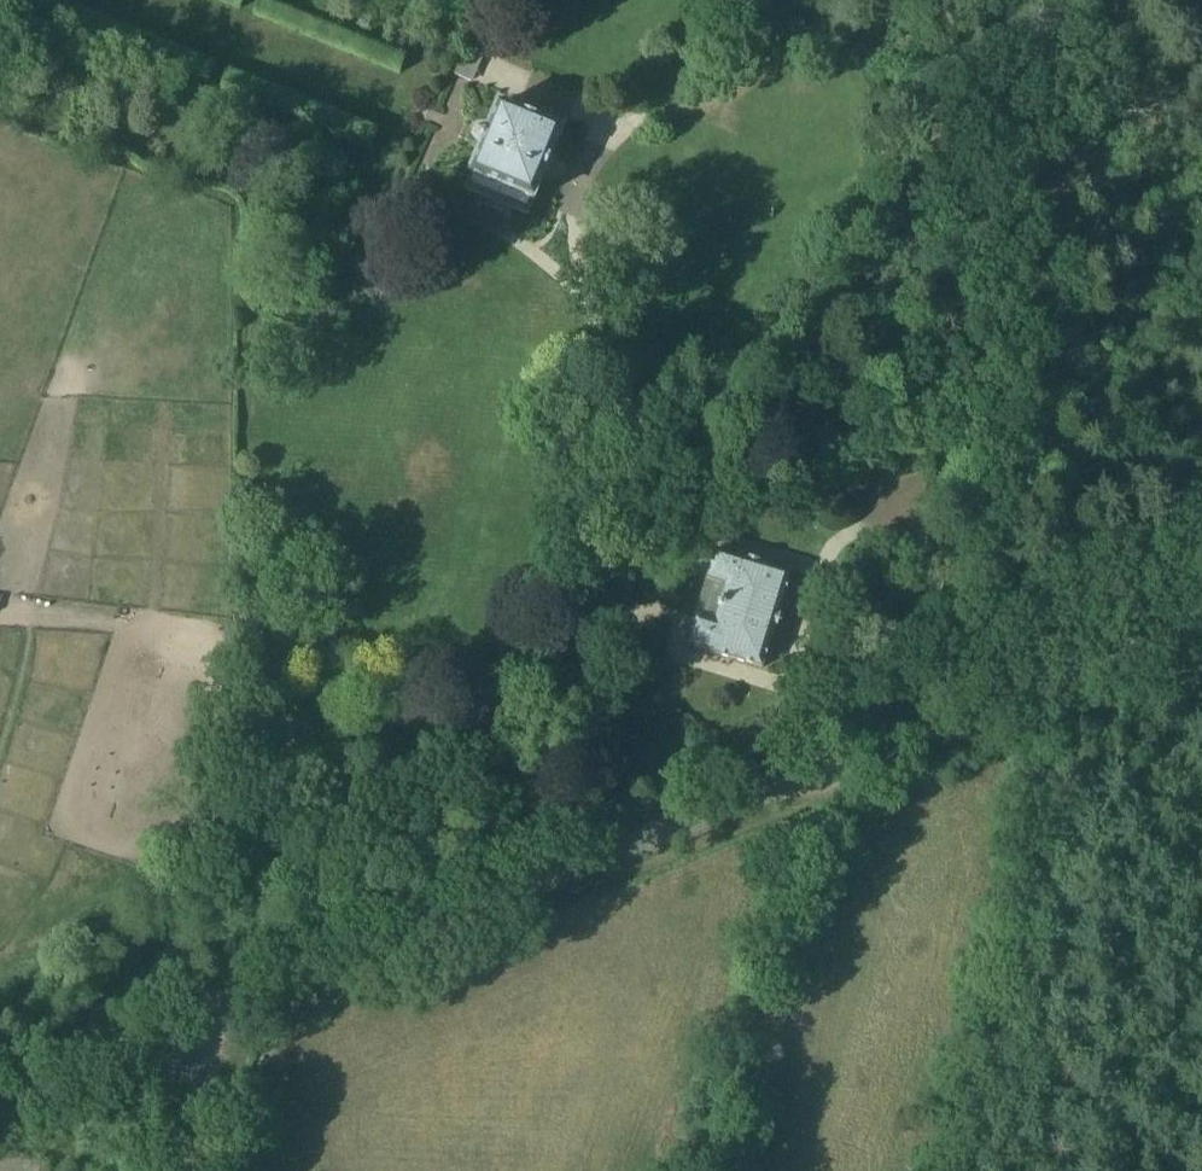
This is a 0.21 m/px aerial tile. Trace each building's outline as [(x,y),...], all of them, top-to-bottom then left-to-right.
[(454,75),(474,83),(490,44),(470,36),(454,75)] [(465,188),(498,202),(503,190),(535,203),(566,129),(498,101),(487,127),(476,129),(471,141),(478,150),(468,175),(470,176),(465,188)] [(763,667),(783,601),(792,573),(717,549),(707,579),(726,585),(714,621),(698,615),(689,644),(763,667)]
